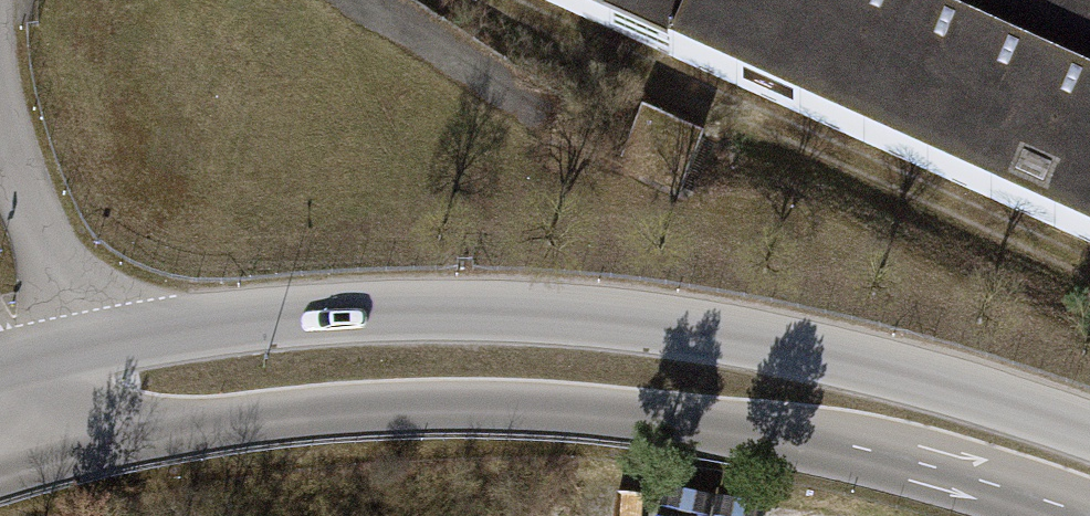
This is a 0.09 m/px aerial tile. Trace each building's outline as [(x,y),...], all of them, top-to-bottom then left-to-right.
[(1089,243),(1089,0),(545,0),(1089,243)]
